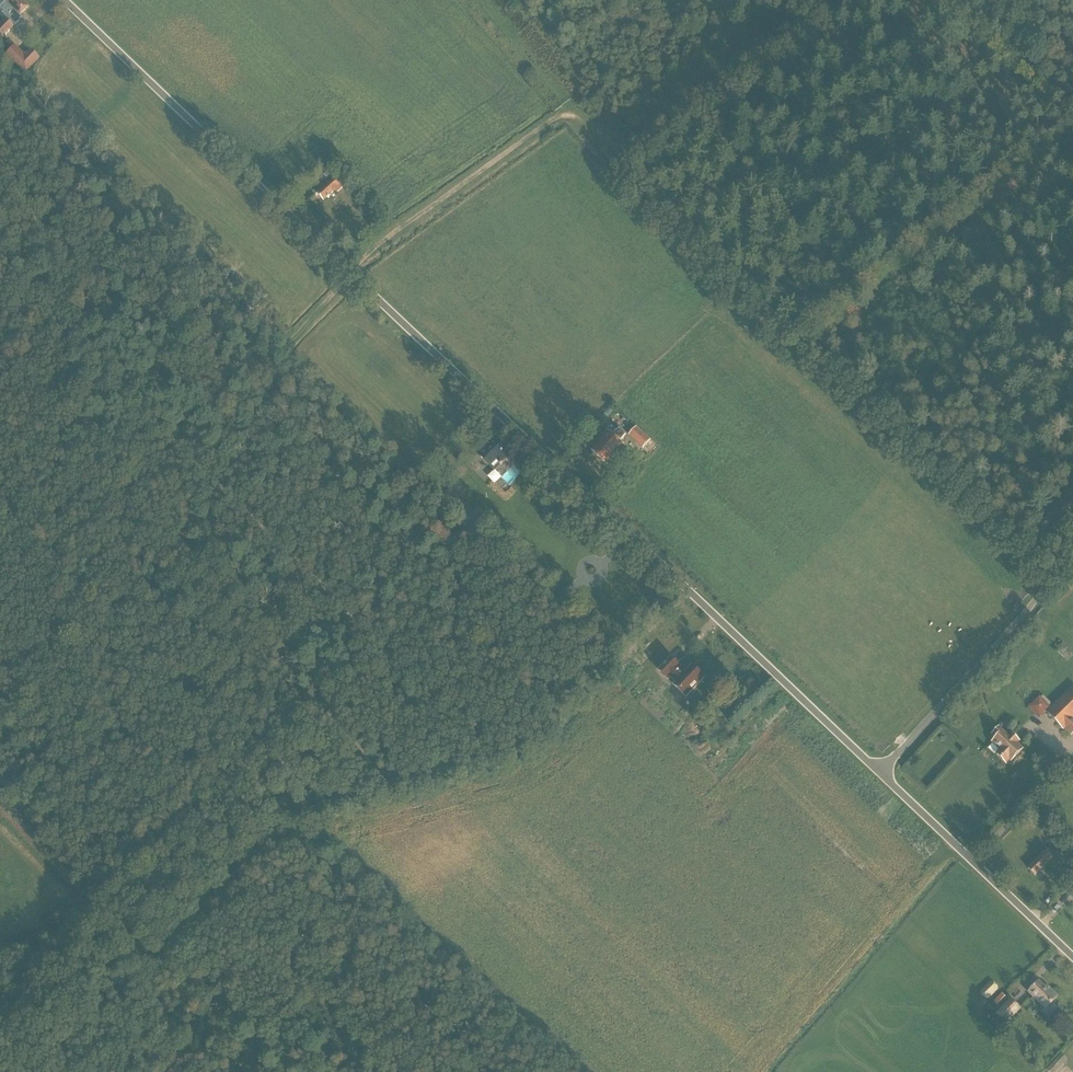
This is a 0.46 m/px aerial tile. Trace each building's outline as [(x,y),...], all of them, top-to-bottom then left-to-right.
[(17,19),(28,7),(21,0),(7,0),(0,7),(4,11),(0,15),(4,20),(0,24),(0,35),(3,38),(14,27),(19,21),(17,19)] [(7,53),(28,71),(32,66),(40,59),(30,49),(22,57),(13,47),(7,53)] [(332,164),(322,173),(327,178),(337,169),(332,164)] [(335,178),(317,194),(324,201),(335,190),(337,193),(343,187),(335,178)] [(655,445),(651,441),(637,427),(631,434),(640,443),(639,444),(643,449),(649,443),(653,447),(655,445)] [(620,429),(614,435),(608,430),(597,442),(599,443),(592,450),(608,465),(614,458),(616,459),(627,447),(621,441),(627,435),(620,429)] [(496,441),(480,457),(495,471),(510,455),(496,441)] [(1065,659),(1070,652),(1061,644),(1056,651),(1065,659)] [(678,669),(681,667),(671,658),(659,670),(668,679),(671,677),(676,682),(674,685),(686,697),(705,678),(699,672),(698,670),(696,668),(694,668),(692,666),(684,675),(678,669)] [(1048,713),(1063,729),(1065,727),(1071,733),(1072,731),(1072,689),(1048,713)] [(1041,693),(1029,706),(1041,717),(1053,703),(1041,693)] [(1011,738),(1010,739),(999,728),(993,735),(997,738),(993,743),(1001,750),(997,754),(1007,763),(1010,760),(1012,761),(1023,749),(1011,738)] [(1055,835),(1050,840),(1059,848),(1064,843),(1055,835)] [(1048,853),(1049,851),(1047,849),(1046,851),(1028,869),(1035,876),(1053,858),(1048,853)] [(998,989),(997,985),(994,982),(990,981),(981,990),(981,994),(984,998),(989,998),(998,989)] [(1049,988),(1047,990),(1045,987),(1039,981),(1029,992),(1034,997),(1031,1000),(1035,1003),(1034,1004),(1042,1012),(1043,1011),(1049,1017),(1058,1008),(1052,1003),(1058,996),(1049,988)] [(996,1014),(999,1017),(1006,1023),(1020,1008),(1010,999),(996,1014)] [(1049,1071),(1056,1071),(1068,1059),(1061,1053),(1046,1069),(1049,1071)]
